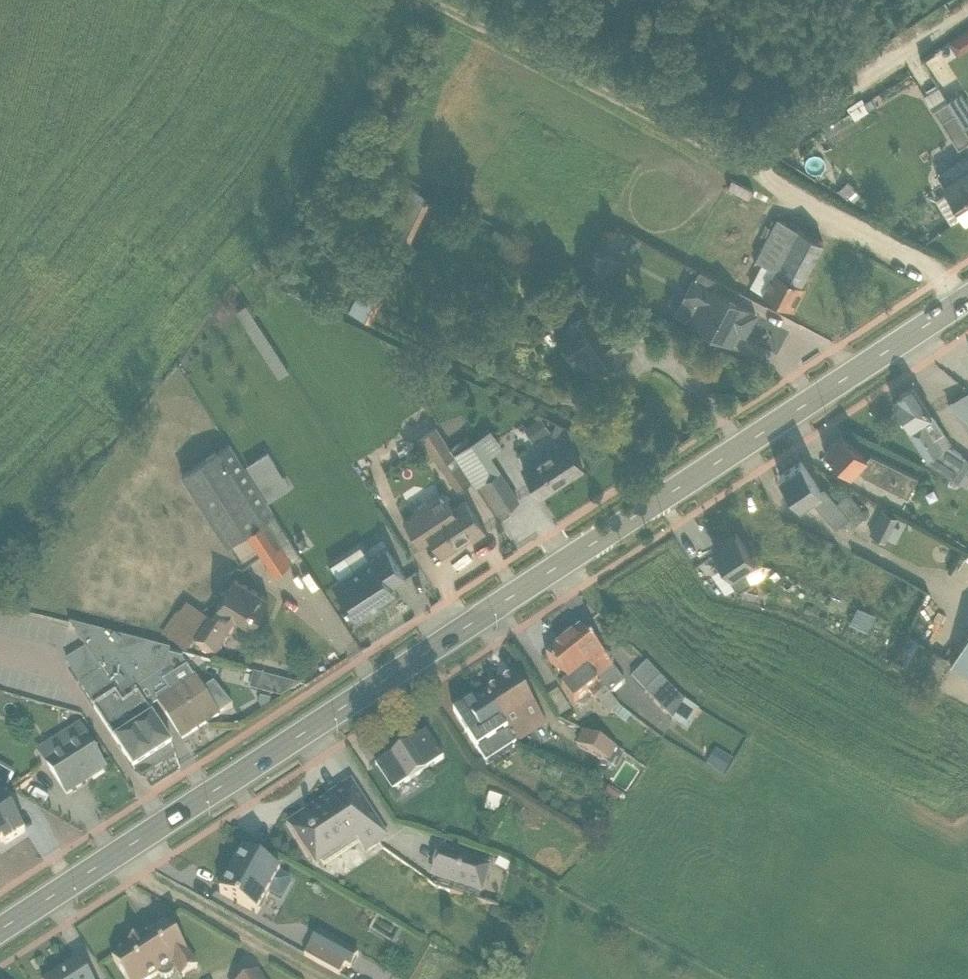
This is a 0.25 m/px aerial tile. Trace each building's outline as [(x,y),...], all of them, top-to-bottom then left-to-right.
[(967,50),(967,29),(947,42),(957,57),(967,50)] [(958,149),(967,143),(967,135),(964,129),(946,101),(940,92),(927,100),(958,149)] [(964,129),(967,126),(967,105),(960,92),(946,101),(964,129)] [(967,217),(967,166),(941,182),(964,219),(967,217)] [(804,286),(801,285),(824,243),(777,219),(754,259),(756,260),(751,269),(757,272),(750,286),(792,309),(804,286)] [(374,262),(348,313),(370,324),(392,280),(382,275),(386,268),(374,262)] [(674,313),(731,343),(738,330),(745,333),(755,314),(713,291),(718,280),(699,270),(695,279),(693,278),(674,313)] [(927,462),(926,463),(967,490),(967,488),(967,461),(948,448),(951,446),(913,388),(898,397),(900,400),(893,405),(910,429),(906,431),(927,462)] [(967,423),(967,394),(947,406),(967,423)] [(533,443),(550,432),(541,417),(523,428),(533,443)] [(457,491),(471,482),(450,449),(436,428),(415,441),(429,462),(436,458),(457,491)] [(450,449),(471,482),(476,488),(483,482),(503,513),(520,502),(500,471),(501,471),(491,456),(503,449),(490,430),(467,446),(462,440),(450,449)] [(870,455),(867,459),(841,435),(825,452),(851,478),(858,471),(863,476),(907,499),(917,479),(870,455)] [(540,497),(583,470),(563,440),(521,467),(540,497)] [(245,534),(273,516),(228,445),(182,476),(228,546),(245,534)] [(268,501),(289,488),(266,453),(245,466),(268,501)] [(823,487),(820,490),(801,461),(779,475),(800,507),(810,500),(835,530),(844,523),(850,530),(867,517),(848,492),(835,501),(823,487)] [(473,541),(485,533),(464,500),(452,508),(441,493),(412,511),(413,514),(403,521),(420,548),(431,541),(441,557),(470,538),(473,541)] [(869,531),(882,539),(895,517),(882,510),(869,531)] [(301,556),(273,516),(245,534),(273,575),(301,556)] [(742,536),(716,555),(734,579),(759,559),(742,536)] [(405,578),(386,548),(332,583),(355,618),(395,592),(392,587),(405,578)] [(250,629),(268,599),(234,579),(216,609),(217,609),(195,646),(216,659),(239,622),(250,629)] [(211,619),(186,600),(161,636),(186,655),(211,619)] [(134,771),(172,747),(148,710),(98,632),(69,625),(85,648),(66,661),(81,684),(79,685),(95,709),(94,709),(134,771)] [(610,665),(614,662),(598,644),(595,647),(581,630),(564,644),(611,697),(625,684),(610,665)] [(182,740),(219,717),(181,659),(168,656),(170,651),(98,632),(148,710),(158,703),(182,740)] [(949,669),(967,680),(967,636),(949,669)] [(891,664),(934,688),(949,662),(919,646),(920,645),(906,637),(891,664)] [(611,697),(564,644),(546,658),(568,684),(562,689),(574,704),(588,692),(593,699),(595,698),(610,714),(612,713),(624,723),(630,715),(619,706),(611,697)] [(699,710),(684,701),(647,663),(632,679),(673,721),(687,730),(690,723),(695,725),(699,719),(694,716),(699,710)] [(249,690),(281,698),(300,686),(253,674),(249,690)] [(532,737),(548,727),(514,676),(484,696),(518,747),(525,750),(532,745),(532,737)] [(484,696),(454,716),(464,733),(488,767),(518,747),(484,696)] [(66,793),(103,769),(94,755),(98,753),(89,738),(79,723),(38,751),(66,793)] [(576,745),(610,761),(617,747),(583,731),(576,745)] [(393,793),(445,760),(426,732),(376,766),(393,793)] [(707,763),(724,773),(733,759),(716,748),(707,763)] [(15,773),(0,766),(0,779),(9,783),(15,773)] [(387,842),(350,783),(328,797),(330,800),(288,826),(317,871),(358,845),(365,856),(387,842)] [(485,811),(498,815),(503,798),(490,794),(485,811)] [(25,833),(4,800),(0,802),(0,844),(2,842),(5,845),(25,833)] [(490,865),(440,850),(431,879),(438,881),(436,888),(477,901),(479,893),(482,894),(490,865)] [(220,894),(257,915),(269,893),(280,899),(291,882),(279,875),(280,873),(243,853),(220,894)] [(167,922),(150,933),(151,935),(144,940),(142,938),(126,947),(128,949),(113,960),(125,978),(157,978),(160,977),(163,978),(172,978),(173,977),(174,976),(175,974),(175,972),(174,970),(174,968),(175,967),(182,978),(197,969),(167,922)] [(304,956),(340,976),(345,965),(351,968),(358,955),(317,933),(304,956)] [(78,961),(49,978),(90,978),(78,961)]
